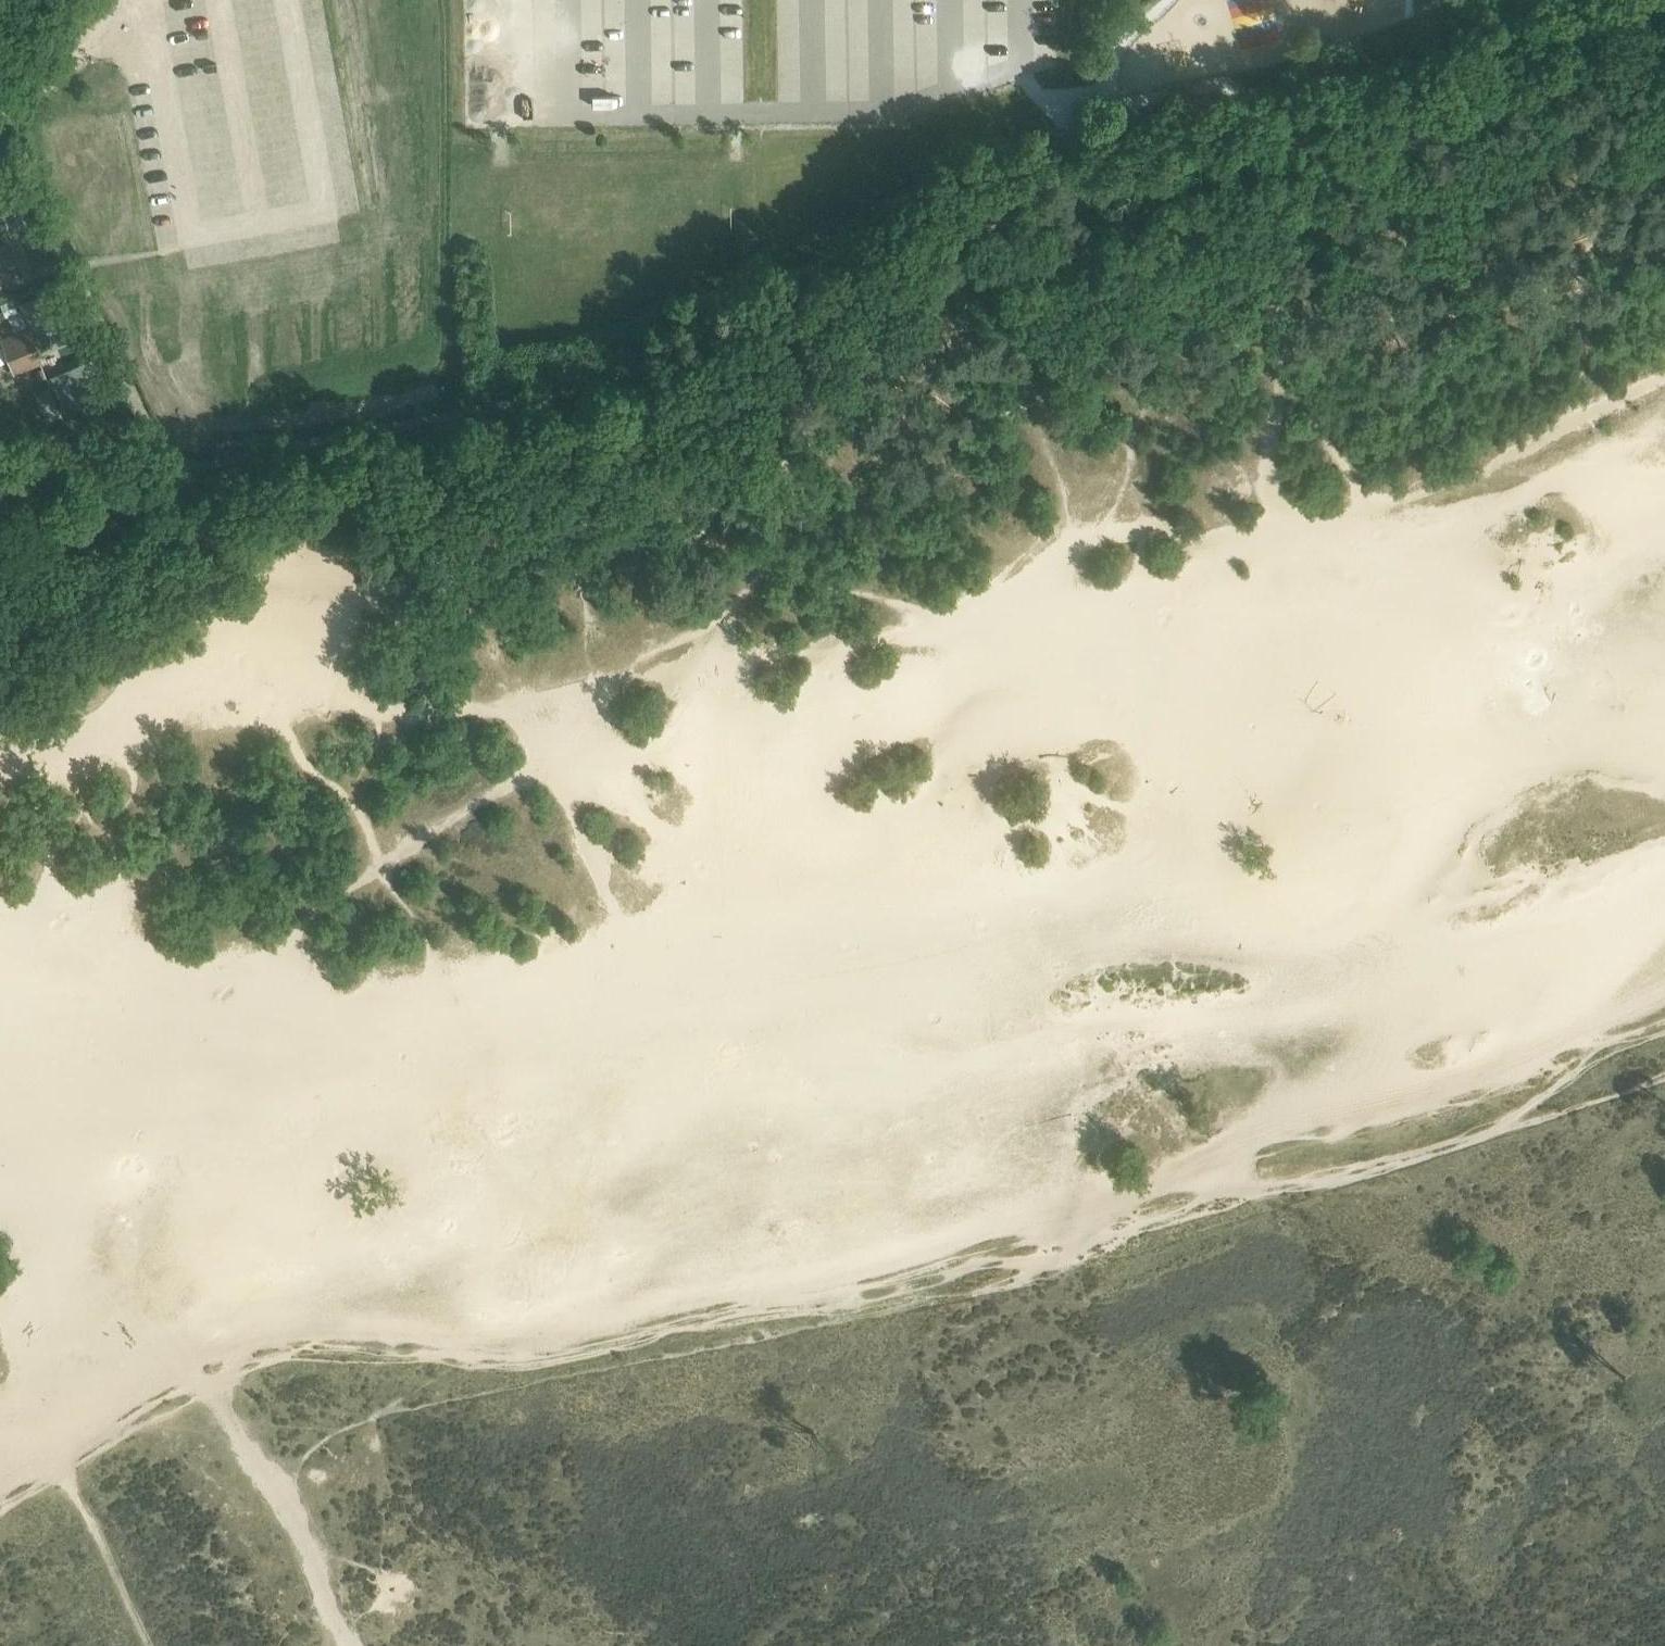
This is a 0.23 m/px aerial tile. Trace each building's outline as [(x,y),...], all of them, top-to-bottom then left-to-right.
[(1228,6),(1242,54),(1284,42),(1272,0),(1249,0),(1228,6)] [(95,99),(113,95),(110,82),(92,87),(95,99)] [(0,257),(0,290),(28,278),(14,251),(0,257)] [(19,310),(7,315),(15,334),(1,340),(15,374),(44,362),(36,346),(51,340),(44,324),(28,331),(19,310)] [(88,358),(51,377),(68,410),(107,394),(88,358)] [(43,368),(36,371),(40,380),(47,377),(43,368)]
